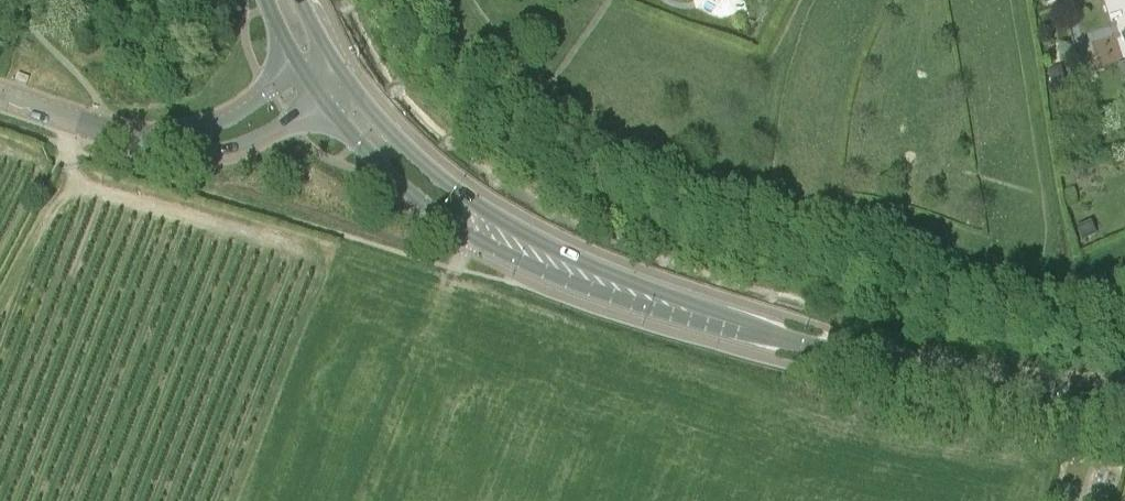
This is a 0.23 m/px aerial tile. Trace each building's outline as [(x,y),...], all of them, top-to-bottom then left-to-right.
[(1068,81),(1064,67),(1050,71),(1054,85),(1068,81)] [(1079,170),(1075,154),(1065,158),(1068,172),(1079,170)] [(1083,240),(1096,234),(1092,223),(1078,228),(1083,240)]
